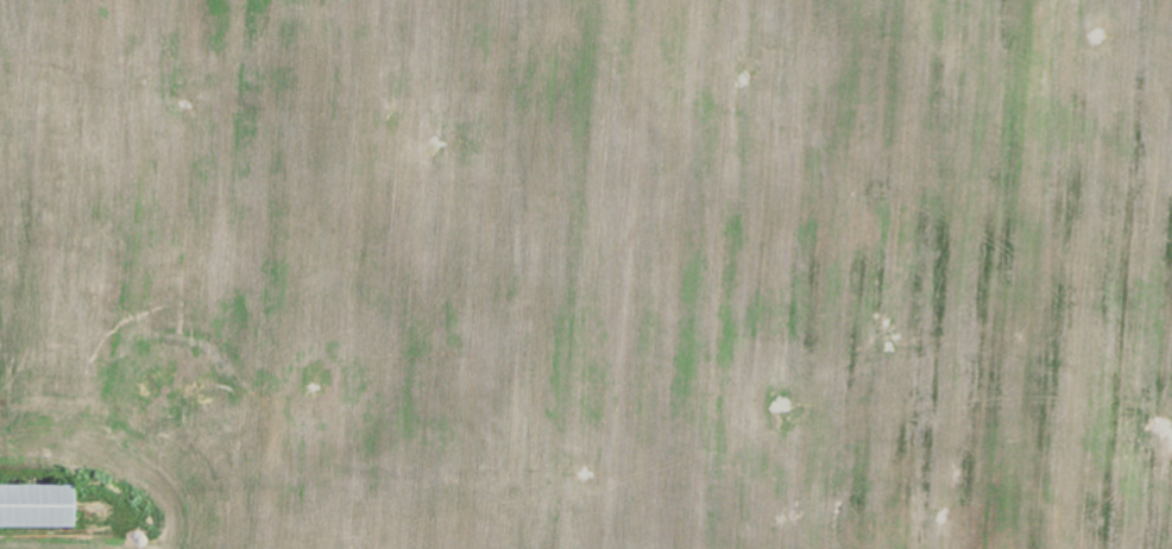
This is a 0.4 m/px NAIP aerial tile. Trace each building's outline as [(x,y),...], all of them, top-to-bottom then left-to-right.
[(71,526),(70,484),(0,486),(0,528),(71,526)]
